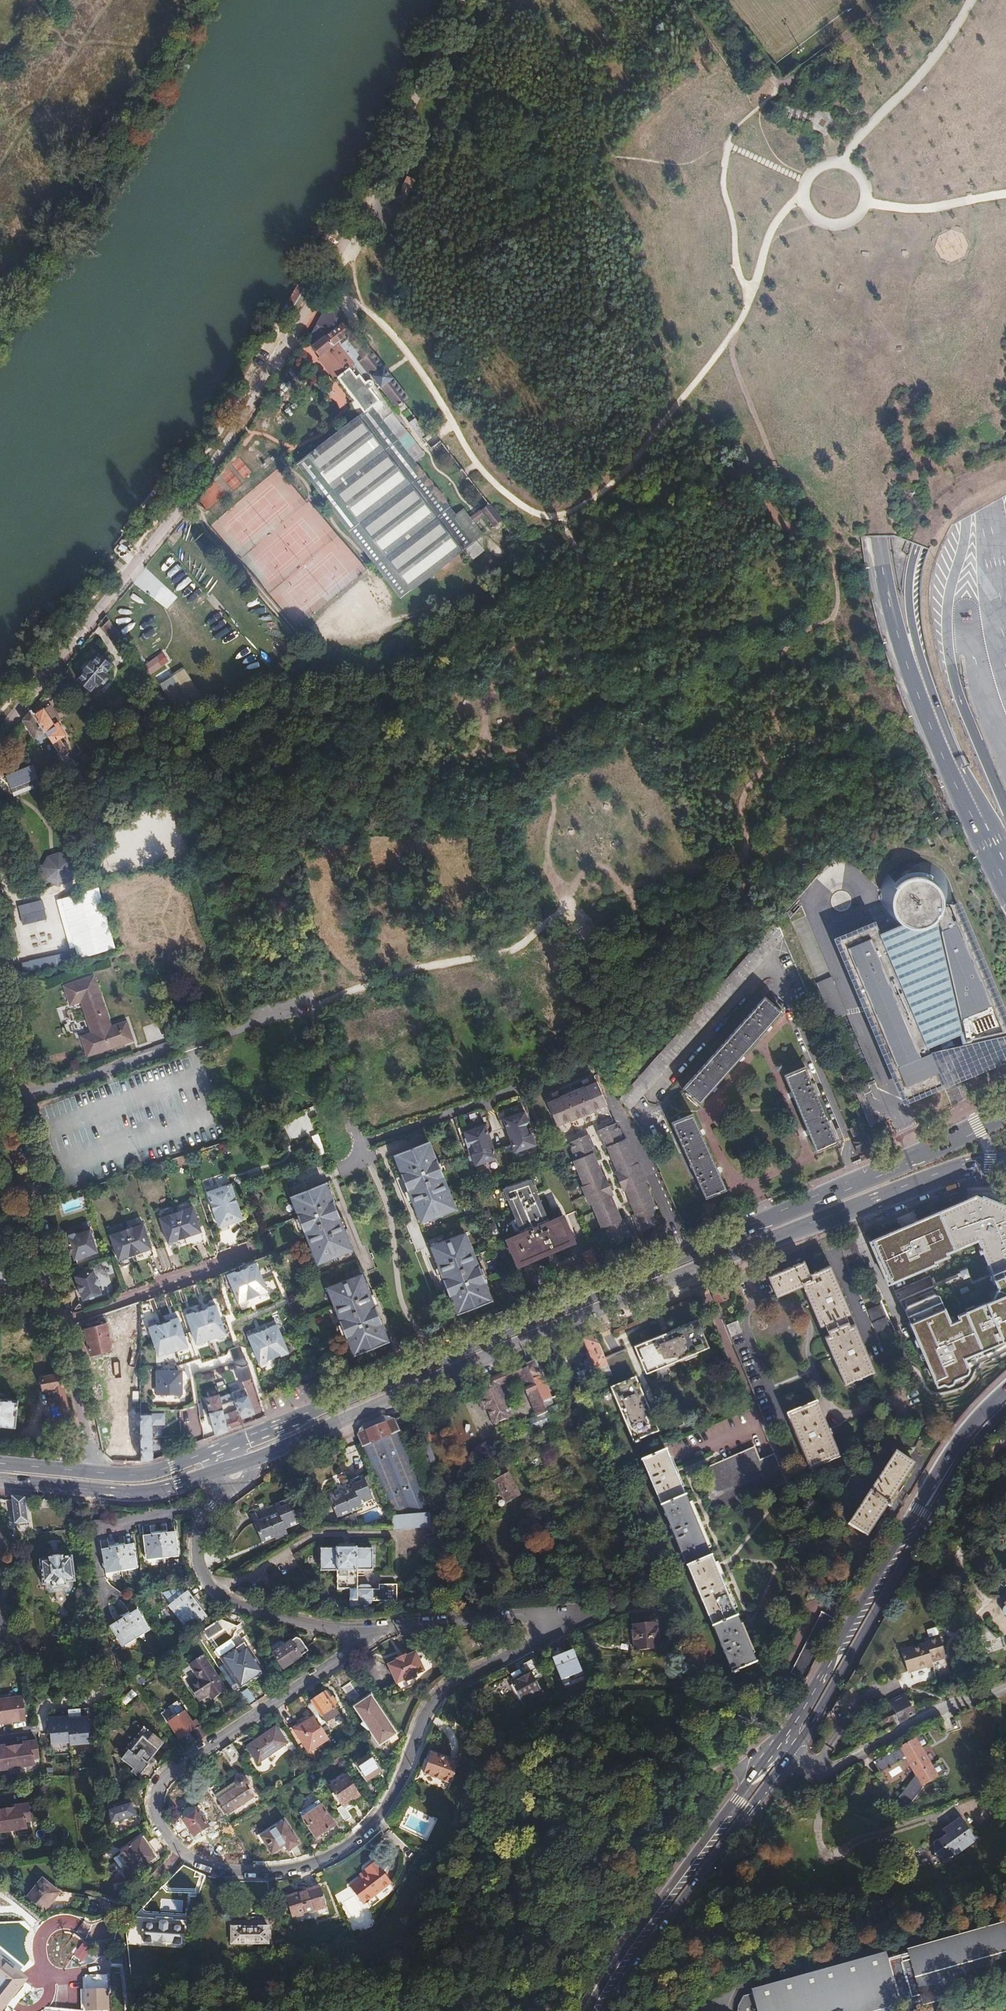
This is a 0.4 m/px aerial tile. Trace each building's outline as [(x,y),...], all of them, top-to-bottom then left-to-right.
[(397,196),(405,200),(414,185),(404,181),(399,192),(397,196)] [(329,244),(338,233),(333,228),(324,240),(329,244)] [(305,290),(301,288),(299,287),(284,312),(285,313),(293,318),(308,292),(305,290)] [(331,300),(311,331),(313,335),(306,340),(320,355),(333,345),(336,352),(325,361),(338,377),(352,366),(356,362),(351,355),(347,357),(343,353),(351,347),(346,341),(349,339),(362,358),(366,355),(377,368),(372,372),(374,374),(382,385),(391,378),(387,373),(331,300)] [(352,366),(338,377),(335,379),(353,401),(350,403),(359,416),(296,463),(400,598),(482,535),(473,522),(461,531),(452,518),(454,516),(382,421),(394,411),(370,380),(365,383),(352,366)] [(395,402),(404,395),(392,379),(383,386),(395,402)] [(314,384),(319,392),(320,394),(325,389),(324,388),(319,380),(314,384)] [(499,517),(486,500),(476,508),(490,524),(499,517)] [(148,676),(167,661),(160,651),(141,666),(148,676)] [(98,684),(99,682),(103,676),(105,674),(103,672),(110,664),(97,654),(90,662),(89,661),(81,671),(83,672),(77,679),(90,690),(96,682),(98,684)] [(182,668),(171,675),(167,668),(154,676),(176,712),(201,696),(182,668)] [(103,676),(99,682),(102,685),(107,679),(103,676)] [(68,769),(72,767),(56,741),(62,737),(55,725),(55,724),(45,708),(36,715),(33,712),(31,713),(47,738),(68,769)] [(31,713),(29,711),(21,720),(33,738),(34,738),(37,741),(41,739),(42,741),(47,738),(31,713)] [(5,777),(10,789),(37,778),(32,766),(5,777)] [(37,778),(10,789),(12,794),(39,783),(37,778)] [(59,854),(48,858),(43,869),(47,880),(57,885),(69,882),(74,871),(70,860),(59,854)] [(943,1084),(930,1055),(927,1047),(941,1042),(941,1043),(942,1043),(942,1044),(943,1044),(944,1044),(945,1044),(946,1044),(947,1043),(948,1042),(948,1041),(949,1041),(949,1040),(948,1039),(959,1034),(962,1048),(1005,1038),(1005,1022),(956,902),(952,904),(952,903),(953,895),(952,893),(952,889),(951,887),(950,885),(950,883),(949,881),(948,879),(944,874),(942,871),(938,868),(936,866),(930,863),(925,861),(919,860),(914,860),(908,861),(906,861),(900,864),(897,865),(892,869),(890,871),(887,875),(885,877),(882,885),(881,889),(880,894),(880,898),(882,908),(882,910),(884,914),(886,917),(890,922),(895,926),(880,933),(876,924),(838,940),(904,1100),(943,1084)] [(23,927),(48,921),(42,893),(17,898),(23,927)] [(74,950),(32,959),(34,969),(77,960),(74,950)] [(82,1035),(88,1053),(130,1039),(124,1021),(108,1027),(91,974),(64,983),(70,1002),(78,999),(89,1033),(82,1035)] [(831,976),(816,982),(832,1020),(847,1013),(831,976)] [(680,1089),(697,1104),(780,1013),(763,998),(680,1089)] [(858,1010),(850,1012),(859,1043),(867,1041),(858,1010)] [(943,1084),(1005,1058),(1005,1038),(962,1048),(930,1055),(943,1084)] [(784,1076),(816,1151),(837,1142),(805,1068),(784,1076)] [(548,1102),(558,1124),(570,1119),(570,1120),(594,1110),(594,1109),(606,1103),(596,1081),(589,1084),(587,1079),(582,1081),(584,1085),(560,1096),(558,1091),(552,1094),(554,1099),(548,1102)] [(869,1126),(876,1123),(861,1090),(855,1093),(869,1126)] [(504,1118),(515,1151),(517,1151),(519,1151),(526,1149),(527,1147),(537,1144),(534,1137),(531,1138),(524,1119),(528,1118),(525,1110),(516,1114),(514,1113),(507,1116),(506,1117),(504,1118)] [(669,1123),(705,1197),(726,1188),(690,1113),(669,1123)] [(631,1212),(638,1230),(658,1222),(651,1205),(653,1203),(628,1139),(625,1140),(617,1122),(599,1130),(605,1147),(608,1145),(619,1173),(617,1174),(621,1185),(624,1184),(635,1211),(631,1212)] [(865,1131),(862,1123),(850,1128),(853,1136),(865,1131)] [(498,1157),(486,1124),(484,1124),(483,1124),(475,1126),(474,1128),(465,1131),(467,1138),(471,1137),(477,1156),(474,1157),(476,1165),(486,1161),(488,1162),(495,1160),(496,1158),(498,1157)] [(603,1224),(609,1241),(629,1233),(622,1216),(618,1217),(608,1190),(611,1189),(607,1177),(604,1179),(593,1152),(596,1150),(589,1134),(570,1142),(577,1159),(574,1160),(600,1225),(603,1224)] [(396,1154),(399,1162),(404,1173),(401,1174),(412,1203),(415,1202),(420,1213),(423,1221),(452,1210),(449,1201),(444,1190),(447,1189),(436,1161),(433,1162),(428,1151),(425,1142),(396,1154)] [(509,1240),(519,1264),(574,1241),(564,1217),(548,1223),(528,1175),(505,1185),(524,1233),(509,1240)] [(300,1214),(297,1215),(309,1244),(312,1243),(316,1254),(319,1262),(348,1251),(345,1242),(341,1231),(343,1230),(332,1202),(329,1203),(325,1192),(321,1183),(292,1195),(296,1203),(300,1214)] [(227,1220),(228,1225),(241,1221),(235,1203),(233,1204),(231,1199),(233,1199),(229,1186),(215,1190),(214,1189),(206,1192),(206,1193),(205,1193),(209,1205),(211,1212),(215,1224),(227,1220)] [(867,1242),(886,1287),(942,1263),(940,1259),(951,1254),(950,1251),(976,1239),(997,1286),(991,1299),(957,1311),(959,1315),(947,1319),(938,1295),(932,1293),(898,1306),(896,1310),(931,1397),(971,1381),(974,1375),(968,1360),(1005,1345),(1005,1204),(984,1194),(982,1197),(978,1195),(867,1242)] [(157,1219),(165,1244),(199,1233),(191,1208),(190,1208),(187,1208),(180,1210),(179,1212),(169,1215),(167,1214),(160,1217),(158,1219),(157,1219)] [(108,1236),(116,1260),(149,1249),(141,1225),(140,1225),(137,1224),(130,1226),(129,1228),(120,1232),(118,1231),(111,1233),(109,1235),(108,1236)] [(68,1251),(71,1259),(95,1252),(88,1230),(86,1230),(85,1229),(78,1232),(78,1233),(64,1237),(67,1246),(66,1246),(68,1251)] [(483,1280),(472,1252),(469,1253),(465,1242),(461,1233),(432,1245),(436,1253),(440,1264),(437,1265),(449,1294),(452,1293),(456,1304),(459,1312),(488,1301),(485,1292),(481,1281),(483,1280)] [(598,1268),(592,1251),(585,1254),(592,1271),(598,1268)] [(829,1334),(824,1336),(845,1385),(875,1372),(854,1323),(850,1325),(846,1316),(850,1314),(830,1265),(810,1274),(804,1260),(767,1276),(776,1297),(803,1285),(820,1327),(825,1325),(829,1334)] [(227,1274),(239,1303),(268,1290),(255,1262),(248,1265),(248,1266),(235,1272),(235,1271),(227,1274)] [(91,1269),(72,1275),(75,1284),(74,1284),(77,1292),(77,1291),(80,1300),(86,1298),(87,1299),(91,1297),(92,1296),(98,1294),(96,1286),(97,1284),(95,1278),(93,1277),(91,1269)] [(334,1307),(345,1335),(348,1334),(352,1345),(356,1353),(385,1342),(382,1334),(377,1322),(380,1321),(369,1293),(366,1294),(361,1283),(358,1275),(329,1286),(332,1294),(337,1305),(334,1307)] [(709,1287),(716,1304),(728,1299),(721,1282),(709,1287)] [(864,1299),(876,1294),(871,1282),(859,1287),(864,1299)] [(124,1442),(124,1462),(140,1462),(140,1415),(140,1413),(139,1301),(130,1304),(130,1314),(125,1314),(126,1442),(124,1442)] [(895,1335),(881,1304),(869,1309),(883,1341),(895,1335)] [(185,1315),(195,1344),(225,1334),(215,1305),(207,1308),(207,1309),(194,1313),(193,1312),(185,1315)] [(104,1313),(75,1323),(76,1331),(83,1329),(89,1355),(112,1349),(104,1313)] [(148,1328),(158,1357),(187,1347),(177,1318),(169,1320),(169,1321),(156,1326),(155,1325),(148,1328)] [(697,1319),(635,1345),(646,1373),(709,1347),(697,1319)] [(738,1322),(727,1326),(732,1336),(742,1332),(738,1322)] [(287,1352),(275,1324),(246,1336),(258,1364),(266,1361),(266,1360),(279,1354),(279,1355),(287,1352)] [(612,1375),(595,1335),(584,1340),(596,1369),(597,1368),(602,1379),(612,1375)] [(239,1346),(229,1350),(234,1367),(245,1363),(239,1346)] [(542,1375),(535,1360),(526,1364),(533,1378),(538,1377),(542,1375)] [(509,1407),(499,1382),(521,1373),(538,1413),(536,1414),(537,1414),(538,1416),(548,1411),(547,1408),(544,1401),(541,1395),(535,1382),(533,1378),(526,1364),(478,1384),(483,1397),(488,1407),(494,1422),(512,1415),(510,1409),(511,1408),(510,1406),(509,1407)] [(155,1372),(155,1396),(164,1396),(165,1398),(171,1398),(172,1396),(181,1396),(181,1372),(155,1372)] [(71,1426),(60,1373),(40,1378),(42,1390),(48,1388),(51,1401),(49,1402),(50,1406),(52,1406),(55,1417),(49,1419),(51,1431),(71,1426)] [(611,1388),(633,1442),(635,1442),(636,1443),(639,1442),(638,1440),(658,1432),(635,1378),(611,1388)] [(581,1397),(578,1388),(562,1395),(563,1397),(571,1394),(573,1400),(581,1397)] [(207,1396),(216,1435),(244,1425),(240,1415),(254,1410),(250,1398),(236,1402),(239,1409),(225,1414),(220,1393),(207,1396)] [(549,1399),(547,1393),(541,1395),(544,1401),(549,1399)] [(488,1407),(483,1397),(479,1399),(483,1409),(488,1407)] [(13,1427),(16,1401),(0,1399),(0,1426),(13,1427)] [(819,1401),(788,1413),(811,1470),(842,1457),(819,1401)] [(525,1432),(563,1418),(558,1404),(547,1408),(548,1411),(538,1416),(537,1414),(520,1421),(525,1432)] [(140,1462),(151,1460),(151,1415),(140,1415),(140,1462)] [(498,1431),(516,1424),(512,1415),(494,1422),(498,1431)] [(432,1510),(407,1453),(408,1452),(398,1431),(393,1419),(369,1430),(357,1435),(360,1442),(362,1447),(363,1446),(392,1514),(393,1513),(431,1510),(432,1510)] [(349,1463),(356,1460),(350,1446),(344,1449),(349,1463)] [(700,1470),(718,1512),(788,1482),(775,1453),(762,1459),(757,1446),(700,1470)] [(668,1449),(643,1460),(731,1672),(756,1662),(668,1449)] [(895,1451),(848,1523),(867,1536),(887,1506),(890,1508),(892,1505),(889,1503),(914,1463),(895,1451)] [(519,1492),(509,1474),(497,1481),(506,1499),(519,1492)] [(362,1504),(374,1499),(364,1475),(350,1481),(354,1489),(335,1497),(330,1499),(338,1518),(363,1507),(362,1504)] [(335,1497),(332,1490),(326,1492),(330,1499),(335,1497)] [(278,1498),(282,1506),(263,1514),(257,1517),(265,1536),(284,1529),(285,1532),(292,1529),(290,1523),(303,1518),(292,1493),(278,1498)] [(25,1497),(11,1496),(15,1525),(28,1523),(25,1497)] [(72,1517),(88,1515),(87,1506),(71,1508),(72,1517)] [(254,1509),(257,1517),(263,1514),(259,1507),(254,1509)] [(433,1524),(431,1510),(393,1513),(394,1527),(433,1524)] [(102,1519),(92,1518),(91,1530),(101,1531),(102,1519)] [(144,1536),(146,1558),(177,1554),(174,1532),(144,1536)] [(446,1549),(441,1536),(428,1541),(433,1554),(446,1549)] [(102,1550),(105,1571),(136,1565),(132,1544),(102,1550)] [(337,1549),(321,1549),(322,1572),(332,1572),(333,1578),(338,1578),(338,1590),(351,1589),(351,1601),(360,1601),(361,1603),(362,1604),(363,1604),(370,1604),(372,1604),(373,1603),(373,1601),(373,1600),(398,1599),(397,1582),(380,1584),(380,1588),(374,1589),(373,1587),(373,1586),(371,1585),(370,1584),(369,1584),(369,1574),(373,1573),(373,1570),(375,1570),(374,1548),(358,1548),(358,1547),(356,1547),(339,1548),(337,1548),(337,1549)] [(42,1585),(45,1585),(46,1590),(50,1594),(55,1593),(56,1601),(59,1603),(63,1603),(66,1599),(65,1592),(71,1592),(73,1587),(73,1583),(75,1582),(72,1558),(40,1560),(42,1585)] [(17,1584),(9,1585),(10,1595),(18,1594),(17,1584)] [(188,1591),(171,1604),(189,1629),(207,1617),(188,1591)] [(109,1626),(120,1645),(147,1629),(136,1610),(109,1626)] [(817,1657),(828,1634),(837,1618),(822,1611),(791,1672),(806,1680),(817,1657)] [(657,1648),(654,1618),(645,1619),(645,1623),(631,1624),(632,1636),(634,1650),(657,1648)] [(201,1631),(207,1640),(219,1633),(213,1624),(201,1631)] [(74,1638),(73,1627),(57,1628),(58,1639),(74,1638)] [(974,1639),(991,1653),(1005,1647),(1001,1636),(996,1638),(985,1627),(974,1639)] [(902,1654),(908,1673),(933,1664),(932,1661),(946,1656),(939,1636),(925,1641),(926,1645),(902,1654)] [(289,1643),(271,1655),(282,1669),(299,1657),(289,1643)] [(242,1693),(239,1689),(262,1674),(246,1649),(238,1654),(235,1649),(220,1659),(228,1670),(221,1674),(236,1697),(242,1693)] [(557,1650),(549,1654),(560,1681),(580,1672),(571,1650),(559,1655),(557,1650)] [(397,1660),(388,1665),(397,1683),(406,1678),(407,1680),(415,1676),(414,1674),(424,1670),(415,1651),(405,1656),(405,1654),(396,1659),(397,1660)] [(225,1692),(202,1657),(190,1664),(200,1680),(188,1688),(197,1702),(212,1693),(215,1698),(225,1692)] [(513,1683),(511,1684),(521,1703),(541,1692),(531,1673),(521,1678),(516,1669),(508,1674),(513,1683)] [(325,1692),(311,1701),(325,1722),(336,1715),(331,1708),(334,1706),(333,1704),(336,1703),(332,1697),(329,1699),(325,1692)] [(889,1701),(896,1715),(911,1708),(904,1694),(889,1701)] [(19,1720),(19,1722),(27,1721),(24,1696),(10,1698),(10,1700),(0,1701),(0,1722),(19,1720)] [(366,1737),(377,1753),(384,1747),(382,1744),(396,1734),(371,1697),(355,1708),(365,1723),(361,1726),(362,1726),(367,1732),(369,1730),(371,1734),(366,1737)] [(183,1712),(167,1723),(177,1739),(194,1728),(183,1712)] [(86,1746),(86,1717),(45,1718),(45,1754),(70,1754),(70,1746),(86,1746)] [(328,1738),(314,1717),(294,1730),(308,1751),(328,1738)] [(196,1727),(191,1731),(197,1740),(203,1736),(196,1727)] [(275,1727),(245,1747),(256,1765),(287,1744),(275,1727)] [(934,1739),(928,1729),(874,1758),(871,1753),(858,1761),(865,1774),(879,1766),(880,1769),(908,1753),(918,1770),(899,1792),(910,1801),(927,1781),(949,1768),(943,1757),(935,1761),(925,1744),(934,1739)] [(138,1779),(148,1765),(146,1763),(157,1749),(141,1737),(129,1752),(128,1751),(121,1760),(133,1770),(131,1773),(138,1779)] [(8,1769),(8,1767),(25,1765),(25,1767),(40,1765),(37,1741),(29,1742),(30,1743),(0,1746),(0,1769),(8,1769)] [(230,1743),(221,1749),(231,1765),(241,1758),(230,1743)] [(342,1760),(338,1754),(330,1759),(334,1765),(342,1760)] [(422,1776),(450,1785),(456,1764),(430,1755),(422,1776)] [(370,1756),(355,1766),(365,1781),(380,1771),(370,1756)] [(353,1803),(360,1798),(345,1776),(329,1787),(341,1806),(336,1809),(344,1822),(350,1818),(344,1809),(343,1806),(351,1800),(353,1803)] [(236,1783),(214,1797),(225,1815),(252,1797),(245,1786),(246,1784),(246,1783),(245,1781),(245,1780),(244,1779),(243,1779),(241,1778),(240,1778),(238,1779),(237,1780),(236,1781),(236,1783)] [(344,1809),(353,1803),(351,1800),(343,1806),(344,1809)] [(113,1809),(117,1822),(135,1816),(130,1803),(113,1809)] [(23,1828),(24,1829),(31,1828),(29,1804),(14,1806),(14,1808),(0,1810),(0,1831),(23,1828)] [(321,1806),(302,1818),(315,1838),(334,1826),(321,1806)] [(429,1840),(437,1817),(407,1807),(399,1829),(429,1840)] [(197,1814),(184,1823),(194,1839),(208,1830),(197,1814)] [(936,1853),(945,1860),(975,1838),(960,1818),(944,1830),(946,1834),(934,1844),(936,1853)] [(282,1823),(260,1838),(270,1854),(283,1845),(287,1851),(296,1845),(282,1823)] [(154,1858),(140,1839),(138,1839),(134,1833),(123,1841),(127,1848),(120,1852),(128,1864),(126,1865),(132,1873),(154,1858)] [(348,1886),(361,1903),(389,1883),(374,1862),(364,1870),(367,1874),(361,1879),(359,1878),(348,1886)] [(413,1868),(408,1876),(421,1885),(426,1877),(413,1868)] [(367,1874),(364,1870),(357,1874),(359,1878),(361,1879),(367,1874)] [(198,1894),(205,1876),(195,1873),(188,1890),(198,1894)] [(237,1901),(239,1882),(234,1882),(229,1882),(227,1900),(237,1901)] [(41,1884),(26,1902),(43,1916),(58,1898),(41,1884)] [(317,1888),(284,1898),(291,1919),(324,1908),(317,1888)] [(142,1925),(136,1924),(134,1940),(142,1940),(141,1950),(149,1950),(150,1946),(154,1946),(155,1942),(170,1943),(169,1951),(180,1952),(182,1927),(169,1927),(155,1926),(142,1925)] [(266,1945),(267,1928),(258,1928),(258,1929),(239,1929),(239,1928),(230,1928),(230,1945),(266,1945)] [(756,2010),(863,2010),(875,2008),(876,2010),(901,2010),(899,2005),(1005,1975),(1005,1945),(1002,1929),(887,1960),(886,1957),(751,1994),(756,2010)] [(79,1961),(87,1944),(77,1939),(70,1956),(79,1961)] [(665,1946),(672,1954),(679,1948),(671,1940),(665,1946)] [(813,1960),(815,1964),(823,1961),(822,1957),(816,1955),(813,1960)] [(25,1980),(0,1960),(0,2010),(25,1980)]
